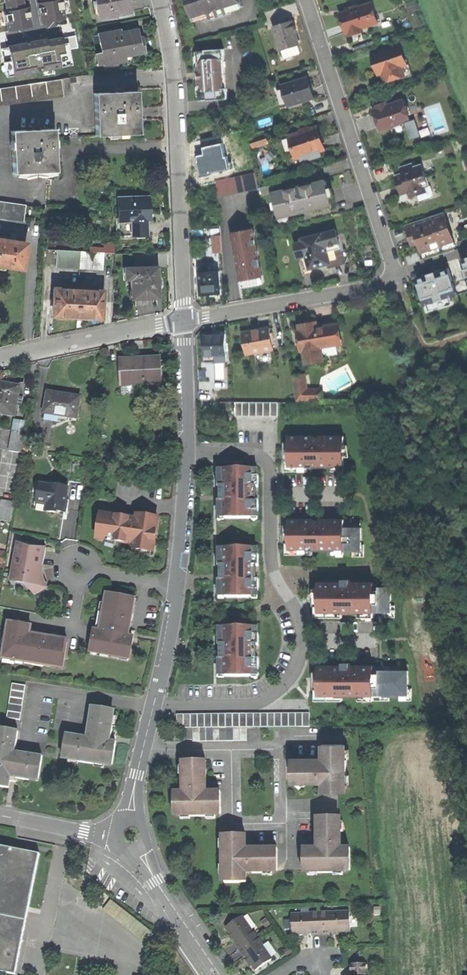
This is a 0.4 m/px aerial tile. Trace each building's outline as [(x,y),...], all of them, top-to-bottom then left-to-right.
[(99,18),(118,15),(130,12),(128,1),(128,0),(96,0),(99,18)] [(131,0),(128,1),(130,12),(118,15),(119,18),(134,15),(131,0)] [(243,6),(241,0),(187,0),(194,22),(209,17),(227,11),(243,6)] [(362,29),(378,23),(374,13),(371,4),(357,9),(355,10),(340,15),(343,24),(346,32),(347,34),(350,33),(351,36),(363,32),(362,29)] [(228,14),(227,11),(209,17),(210,20),(228,14)] [(280,50),(299,44),(294,28),(293,22),(274,28),(280,50)] [(119,31),(97,35),(103,63),(103,64),(119,61),(118,57),(124,56),(144,52),(141,38),(138,38),(136,30),(120,34),(119,31)] [(96,64),(103,63),(97,35),(91,36),(96,64)] [(383,73),(385,82),(405,75),(402,67),(407,65),(400,46),(373,55),(376,66),(379,75),(383,73)] [(200,101),(228,99),(227,89),(224,89),(222,61),(225,61),(224,50),(197,52),(197,55),(199,57),(200,65),(198,68),(198,73),(198,76),(198,79),(199,85),(201,87),(202,95),(200,98),(200,101)] [(289,107),(314,99),(310,88),(307,78),(298,81),(283,86),(289,107)] [(63,96),(60,80),(0,89),(0,105),(63,96)] [(126,92),(94,93),(95,135),(108,134),(126,134),(138,133),(137,117),(137,113),(137,108),(136,91),(126,92)] [(393,128),(405,124),(404,123),(404,121),(409,119),(405,107),(403,101),(386,106),(384,107),(382,107),(373,110),(379,128),(380,132),(393,128)] [(420,137),(415,120),(404,123),(405,124),(406,128),(410,140),(420,137)] [(297,159),(300,158),(320,151),(323,150),(315,128),(306,131),(289,137),(297,159)] [(53,129),(10,131),(12,174),(13,174),(54,171),(55,171),(54,151),(53,129)] [(267,143),(265,135),(250,139),(253,147),(267,143)] [(320,151),(300,158),(302,163),(322,156),(320,151)] [(408,193),(410,199),(427,193),(426,188),(429,187),(422,165),(414,168),(413,164),(400,168),(401,172),(402,175),(395,177),(401,196),(408,193)] [(255,173),(216,181),(219,196),(258,189),(257,185),(255,173)] [(289,190),(273,194),(278,214),(287,212),(288,215),(306,211),(322,207),(321,204),(331,202),(326,181),(309,185),(289,190)] [(146,221),(146,203),(145,197),(118,198),(119,227),(119,236),(147,235),(146,221)] [(22,220),(25,205),(0,202),(0,217),(22,220)] [(332,208),(331,202),(321,204),(322,207),(323,210),(332,208)] [(288,218),(288,215),(287,212),(278,214),(279,220),(288,218)] [(443,246),(453,243),(443,213),(405,225),(408,234),(409,234),(413,233),(416,244),(418,243),(421,253),(431,250),(430,247),(442,243),(443,246)] [(261,276),(262,276),(254,229),(232,233),(240,280),(241,279),(248,278),(261,276)] [(329,264),(328,263),(342,259),(334,231),(300,241),(300,243),(294,245),(297,259),(304,257),(308,270),(316,268),(329,264)] [(214,253),(223,252),(221,235),(212,236),(214,253)] [(21,269),(24,244),(0,240),(0,266),(10,268),(21,269)] [(89,247),(89,252),(103,253),(113,253),(114,241),(103,241),(103,247),(89,247)] [(56,266),(79,267),(80,251),(56,250),(56,266)] [(89,252),(80,251),(79,267),(103,268),(103,253),(89,252)] [(211,294),(220,294),(219,271),(208,272),(208,266),(199,267),(201,295),(211,294)] [(133,268),(124,268),(124,279),(131,279),(131,299),(135,299),(157,298),(157,283),(156,267),(133,268)] [(416,279),(427,312),(453,304),(451,298),(457,295),(449,268),(435,273),(426,276),(416,279)] [(263,284),(261,276),(248,278),(241,279),(243,287),(263,284)] [(62,317),(75,317),(76,290),(51,288),(50,305),(52,306),(52,316),(62,317)] [(88,318),(99,318),(99,308),(100,308),(101,291),(76,290),(75,317),(88,318)] [(301,351),(304,350),(306,364),(322,361),(320,347),(338,344),(335,325),(317,328),(316,323),(299,326),(300,331),(298,331),(299,338),(301,351)] [(250,332),(243,333),(247,355),(273,350),(269,328),(250,332)] [(215,362),(225,361),(224,356),(226,356),(225,335),(214,335),(203,335),(204,357),(215,356),(215,362)] [(155,393),(155,384),(159,383),(158,360),(140,361),(121,361),(122,384),(135,384),(135,385),(145,385),(145,394),(155,393)] [(304,375),(292,377),(296,400),(321,400),(321,390),(307,390),(304,375)] [(135,394),(135,385),(135,384),(122,384),(122,395),(135,394)] [(17,407),(22,407),(23,399),(18,398),(20,388),(0,385),(0,416),(15,419),(17,407)] [(61,423),(61,417),(79,418),(81,398),(65,396),(46,394),(43,421),(61,423)] [(235,416),(277,416),(277,403),(235,402),(235,416)] [(13,433),(10,453),(23,455),(26,435),(13,433)] [(289,442),(289,460),(289,466),(307,466),(307,468),(313,468),(329,468),(335,468),(336,466),(344,466),(344,437),(320,437),(320,438),(313,438),(313,437),(289,437),(289,442)] [(313,472),(313,468),(307,468),(307,466),(289,466),(289,460),(285,460),(285,472),(313,472)] [(251,519),(251,512),(258,512),(258,501),(256,501),(256,487),(258,487),(258,476),(252,476),(252,470),(224,470),(224,476),(218,476),(218,487),(219,487),(219,495),(222,495),(222,501),(219,501),(217,501),(217,512),(218,512),(224,512),(224,518),(251,519)] [(40,484),(39,490),(38,499),(47,500),(46,505),(45,511),(56,513),(56,511),(64,512),(65,507),(68,488),(40,484)] [(37,504),(38,499),(39,490),(35,490),(32,509),(45,511),(46,505),(37,504)] [(12,524),(15,504),(1,502),(0,510),(0,522),(12,524)] [(122,517),(100,514),(96,537),(106,538),(115,540),(115,542),(125,544),(126,542),(132,543),(131,550),(141,551),(141,550),(152,551),(153,542),(155,543),(157,533),(155,533),(158,518),(136,515),(135,522),(132,522),(129,521),(129,518),(122,517)] [(343,551),(344,551),(344,528),(344,523),(344,520),(320,520),(320,521),(314,521),(314,520),(289,520),(289,525),(289,543),(289,549),(306,549),(306,551),(313,551),(328,551),(334,551),(334,549),(343,549),(343,551)] [(360,528),(344,528),(344,551),(353,551),(361,551),(361,545),(361,528),(360,528)] [(153,557),(155,543),(153,542),(152,551),(141,550),(141,551),(140,555),(153,557)] [(43,548),(19,543),(16,559),(17,560),(13,581),(25,582),(26,581),(31,586),(34,590),(35,594),(46,589),(43,585),(41,580),(40,576),(40,574),(40,572),(39,571),(39,567),(40,566),(43,548)] [(313,555),(313,551),(306,551),(306,549),(289,549),(289,543),(285,543),(285,555),(313,555)] [(364,545),(361,545),(361,551),(353,551),(353,557),(364,557),(364,545)] [(252,598),(252,591),(258,591),(258,580),(256,580),(257,566),(258,566),(258,556),(257,556),(252,556),(252,549),(224,549),(224,556),(219,556),(218,556),(218,567),(220,567),(220,574),(223,574),(223,580),(220,580),(218,580),(218,591),(224,591),(224,597),(252,598)] [(373,612),(374,612),(374,588),(374,583),(350,583),(342,583),(319,583),(319,589),(319,606),(319,612),(336,612),(336,615),(342,615),(358,614),(365,614),(365,612),(373,612)] [(374,588),(374,612),(391,612),(391,606),(391,588),(374,588)] [(119,656),(119,659),(129,661),(133,638),(128,638),(131,617),(133,600),(108,596),(105,615),(102,615),(99,634),(94,633),(91,655),(100,657),(101,653),(119,656)] [(342,618),(342,615),(336,615),(336,612),(319,612),(319,606),(314,607),(314,618),(342,618)] [(374,612),(373,612),(373,618),(380,618),(395,618),(395,606),(391,606),(391,612),(374,612)] [(63,667),(67,641),(36,637),(30,636),(31,632),(32,626),(9,623),(7,637),(3,657),(16,659),(16,660),(24,661),(26,662),(26,659),(33,660),(32,665),(44,667),(45,664),(63,667)] [(252,676),(252,670),(258,670),(258,659),(256,659),(256,645),(258,645),(258,634),(252,634),(252,628),(224,628),(224,634),(218,634),(217,645),(220,645),(219,653),(222,653),(222,659),(219,659),(217,659),(217,670),(218,670),(224,670),(224,676),(252,676)] [(24,663),(24,661),(16,660),(16,659),(3,657),(7,637),(4,637),(0,659),(0,660),(24,664),(24,663)] [(365,695),(374,695),(374,671),(374,666),(350,666),(342,666),(319,666),(319,671),(319,689),(319,695),(336,695),(336,697),(342,697),(359,697),(365,697),(365,695)] [(407,671),(374,671),(374,695),(382,695),(382,697),(389,697),(399,697),(400,697),(400,695),(408,695),(408,688),(408,671),(407,671)] [(6,719),(20,721),(25,687),(12,685),(6,719)] [(412,688),(408,688),(408,695),(400,695),(400,697),(399,697),(399,701),(412,701),(412,688)] [(342,701),(342,697),(336,697),(336,695),(319,695),(319,689),(314,689),(314,702),(342,701)] [(105,763),(113,764),(117,742),(115,741),(111,741),(111,735),(113,727),(113,726),(110,726),(112,716),(113,710),(91,706),(87,733),(93,734),(92,740),(86,739),(65,736),(62,756),(69,757),(105,763)] [(177,728),(187,728),(247,728),(309,727),(309,714),(177,715),(177,728)] [(43,757),(21,753),(20,758),(14,757),(14,752),(18,731),(0,728),(0,787),(9,788),(10,781),(11,775),(17,777),(17,779),(18,779),(29,781),(29,780),(29,775),(39,777),(43,757)] [(247,741),(247,728),(187,728),(187,740),(192,739),(193,741),(247,741)] [(344,784),(344,776),(347,776),(347,759),(345,759),(345,750),(345,744),(323,744),(323,759),(292,759),(292,770),(292,780),(297,780),(306,780),(306,783),(317,783),(317,781),(323,781),(323,792),(344,792),(344,784)] [(104,768),(105,763),(69,757),(68,763),(78,764),(78,762),(95,765),(94,767),(104,768)] [(216,814),(221,814),(221,793),(206,793),(206,790),(206,761),(185,761),(185,766),(185,775),(182,775),(182,776),(182,787),(184,787),(184,793),(173,793),(173,814),(181,814),(190,814),(190,816),(206,816),(207,816),(207,814),(216,814)] [(343,870),(350,870),(350,849),(339,849),(339,843),(341,843),(341,832),(341,831),(338,831),(338,823),(338,817),(317,818),(317,846),(317,849),(302,849),(303,870),(308,870),(316,870),(316,873),(317,873),(333,873),(334,873),(334,870),(343,870)] [(278,871),(278,849),(249,849),(246,850),(246,835),(224,835),(225,840),(225,850),(222,850),(222,866),(222,867),(225,867),(225,875),(225,883),(246,883),(246,872),(252,872),(252,873),(263,873),(264,873),(264,871),(272,871),(278,871)] [(0,847),(0,973),(10,974),(15,974),(39,855),(0,847)] [(335,933),(350,933),(349,916),(328,917),(328,915),(319,916),(319,936),(328,935),(328,934),(335,933)] [(311,936),(319,936),(319,916),(310,916),(310,918),(291,918),(291,935),(300,935),(311,934),(311,936)] [(233,946),(237,953),(258,939),(253,932),(252,933),(243,919),(225,930),(229,938),(234,945),(233,946)] [(263,947),(258,939),(237,953),(242,961),(243,959),(247,965),(253,974),(271,963),(262,948),(263,947)]
